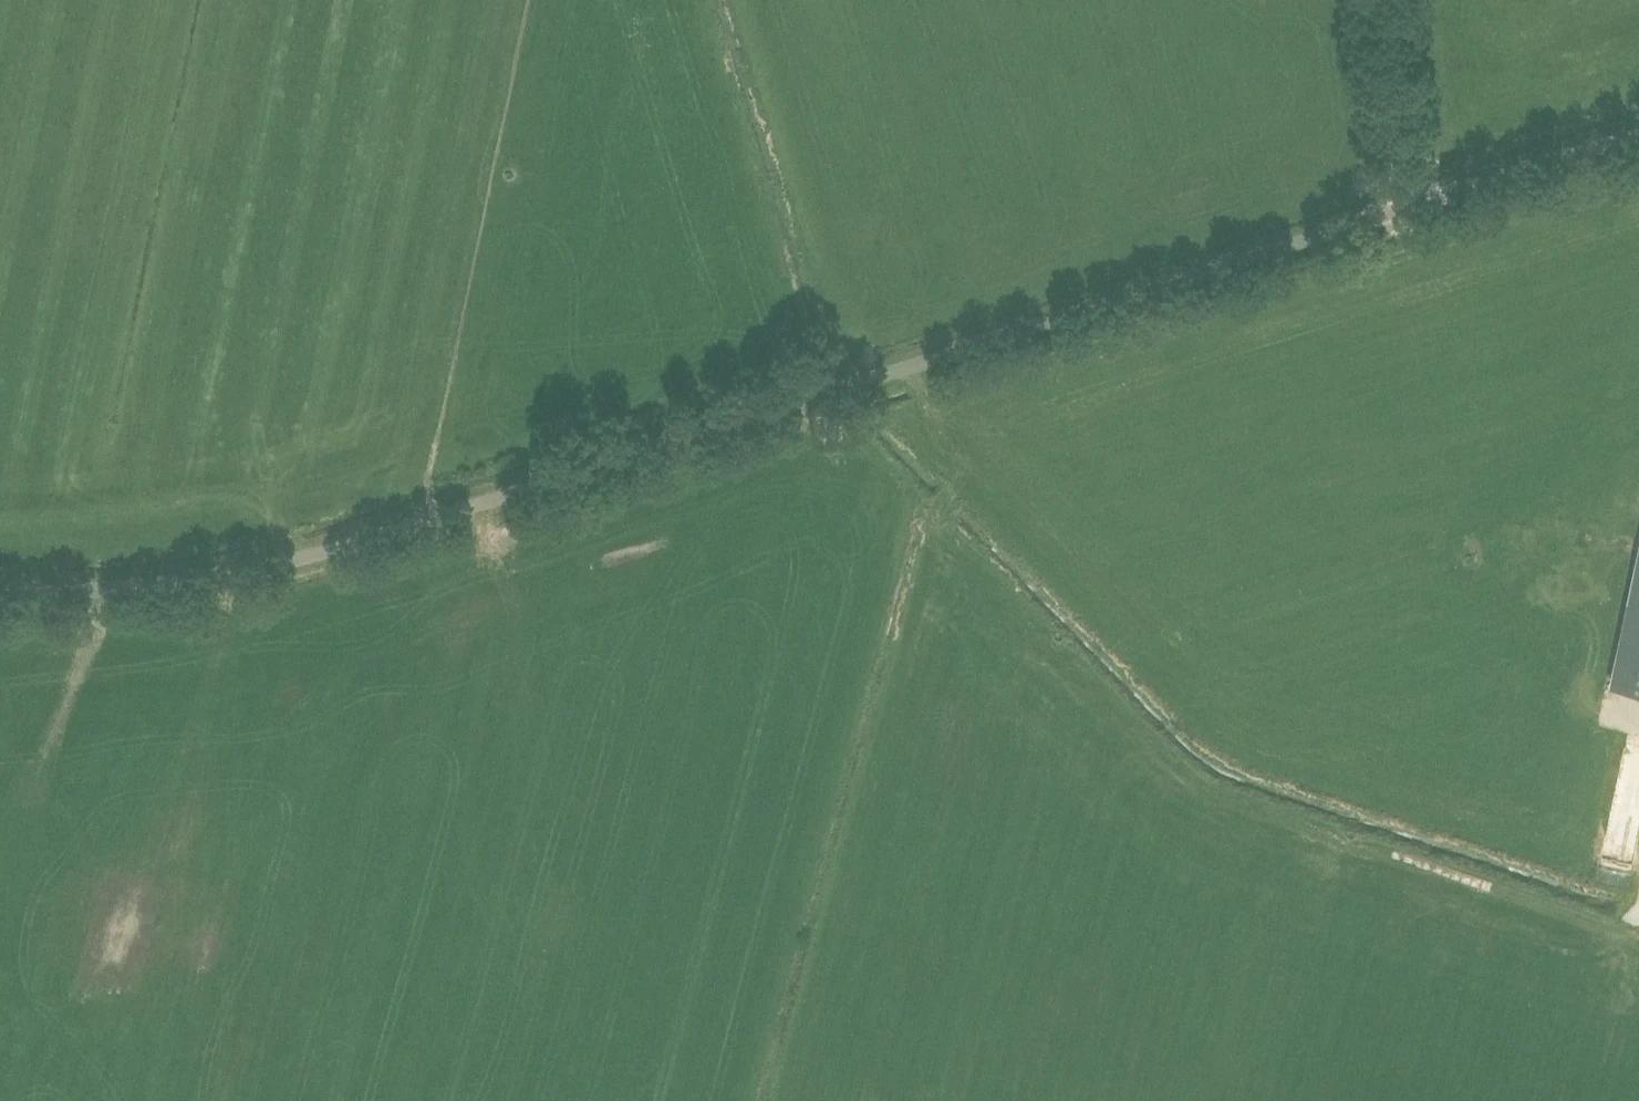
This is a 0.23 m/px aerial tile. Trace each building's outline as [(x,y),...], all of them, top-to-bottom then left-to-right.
[(1633,570),(1610,683),(1638,689),(1638,571),(1633,570)]
